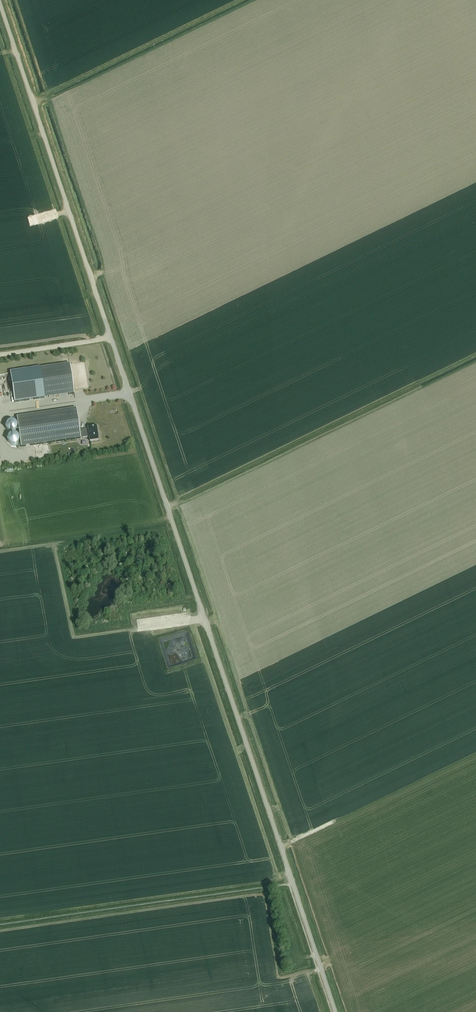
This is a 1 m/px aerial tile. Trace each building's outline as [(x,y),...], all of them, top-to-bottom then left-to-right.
[(10,372),(15,403),(45,399),(40,368),(10,372)] [(81,439),(79,430),(76,409),(17,417),(21,447),(81,439)] [(15,422),(14,422),(12,422),(11,422),(10,422),(9,423),(8,424),(7,425),(7,426),(7,428),(7,429),(7,430),(8,431),(8,432),(9,432),(10,433),(11,433),(12,433),(13,433),(15,433),(16,432),(17,431),(18,430),(18,429),(18,428),(18,427),(18,426),(17,425),(16,424),(16,423),(15,422)] [(99,441),(97,426),(88,427),(88,429),(79,430),(81,439),(89,437),(90,442),(99,441)] [(16,434),(14,434),(13,434),(12,434),(11,435),(10,435),(9,436),(9,437),(8,438),(8,439),(8,440),(8,442),(9,443),(10,443),(11,444),(12,445),(13,445),(14,445),(15,444),(16,444),(17,443),(18,442),(18,441),(19,440),(19,439),(19,438),(18,437),(17,436),(17,435),(16,434)]
